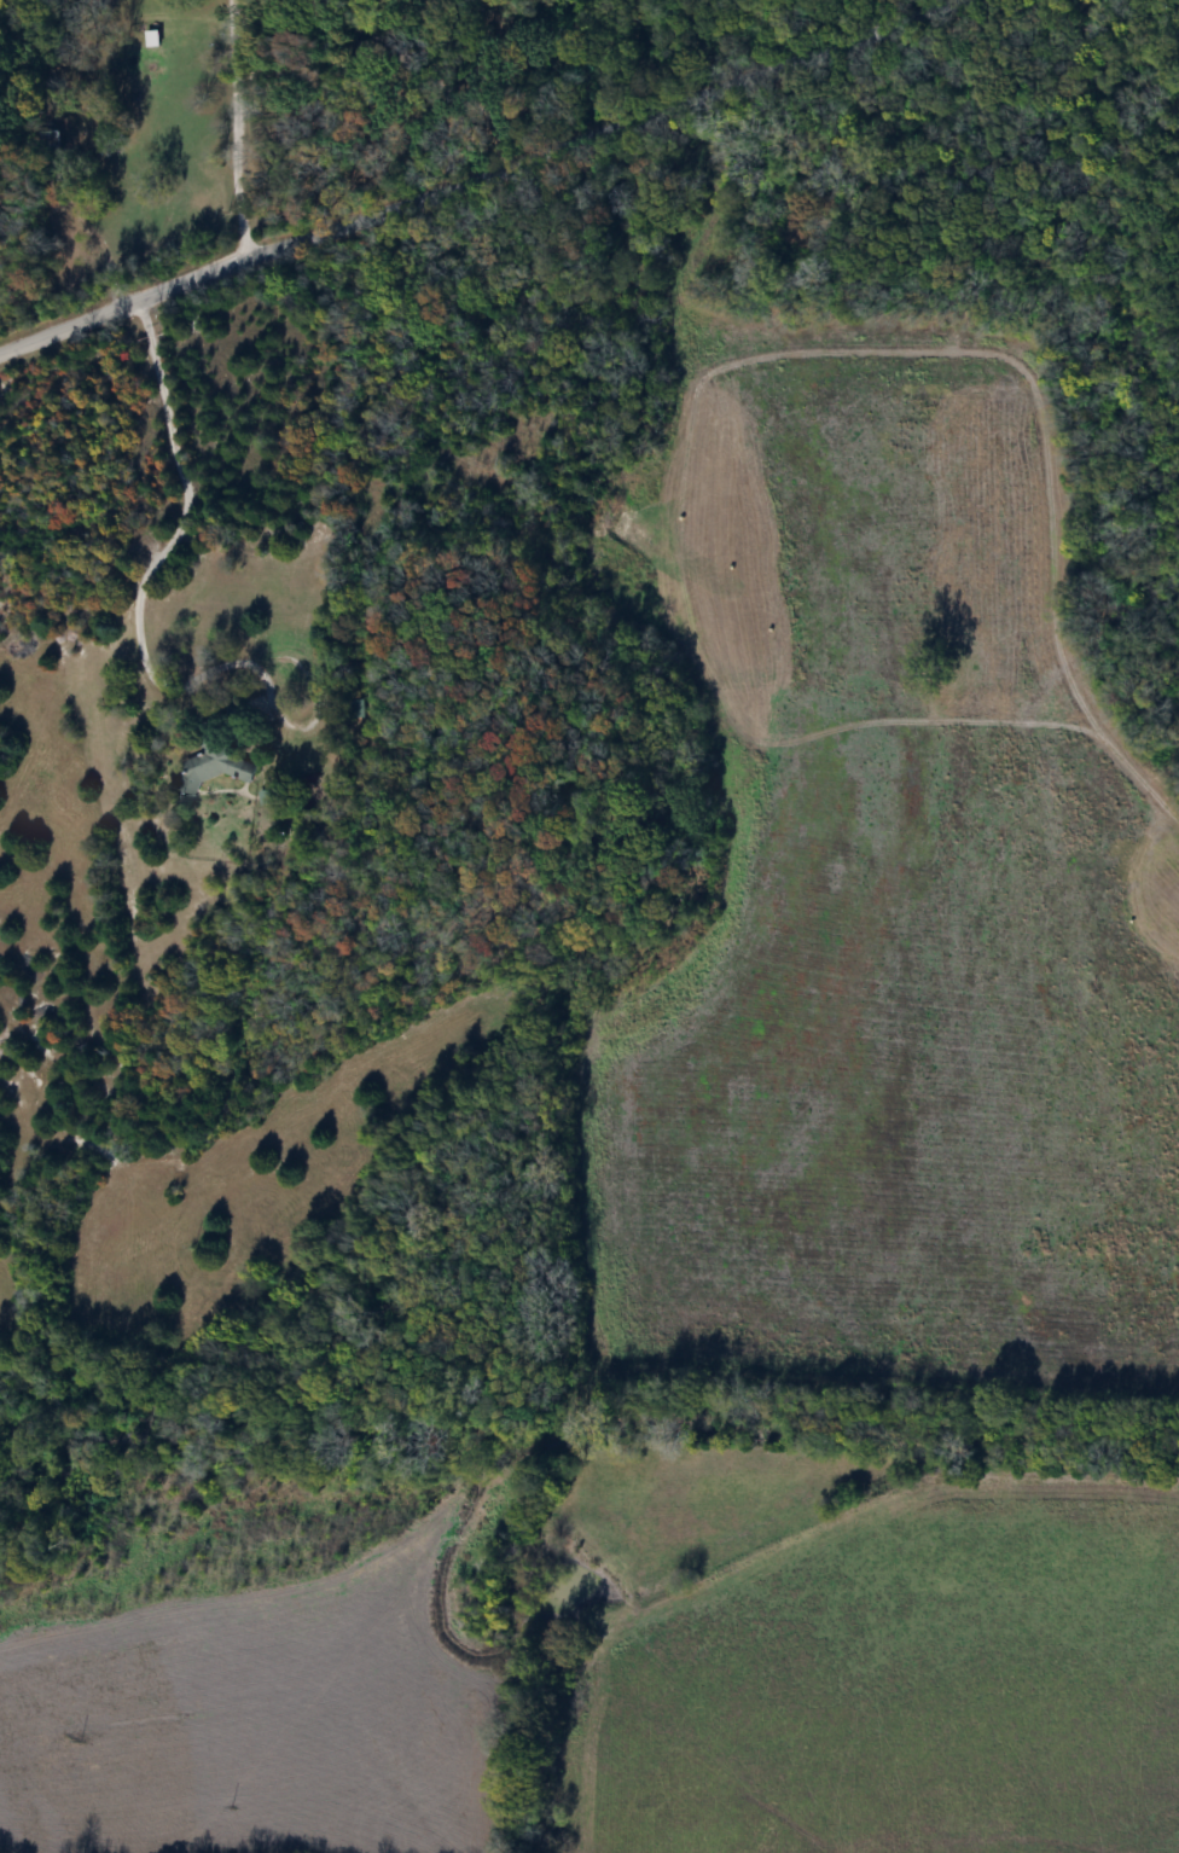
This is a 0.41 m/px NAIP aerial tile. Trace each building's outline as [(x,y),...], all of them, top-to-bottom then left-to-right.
[(204,755),(182,762),(190,788),(252,768),(249,759),(230,765),(219,731),(244,722),(240,709),(193,724),(204,755)]
